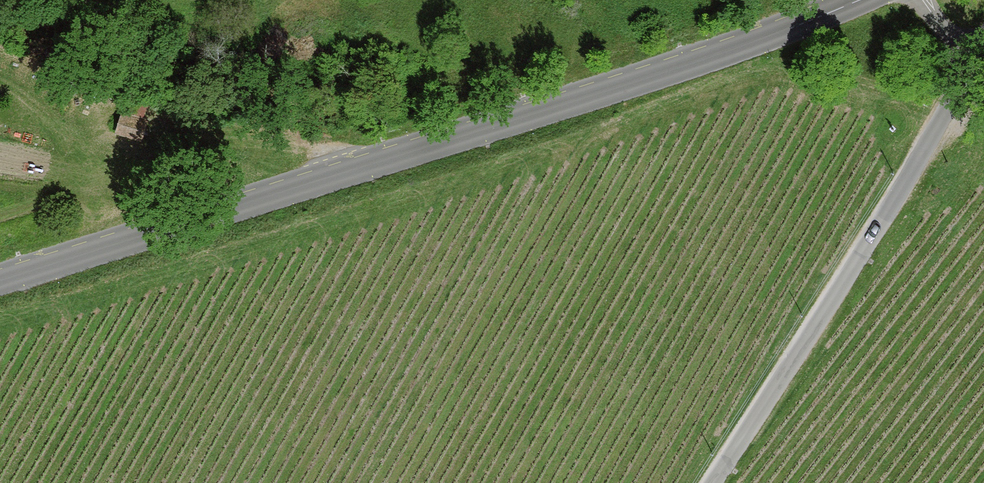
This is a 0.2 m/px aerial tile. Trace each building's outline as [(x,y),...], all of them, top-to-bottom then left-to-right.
[(146,120),(122,113),(116,132),(141,138),(146,120)]
